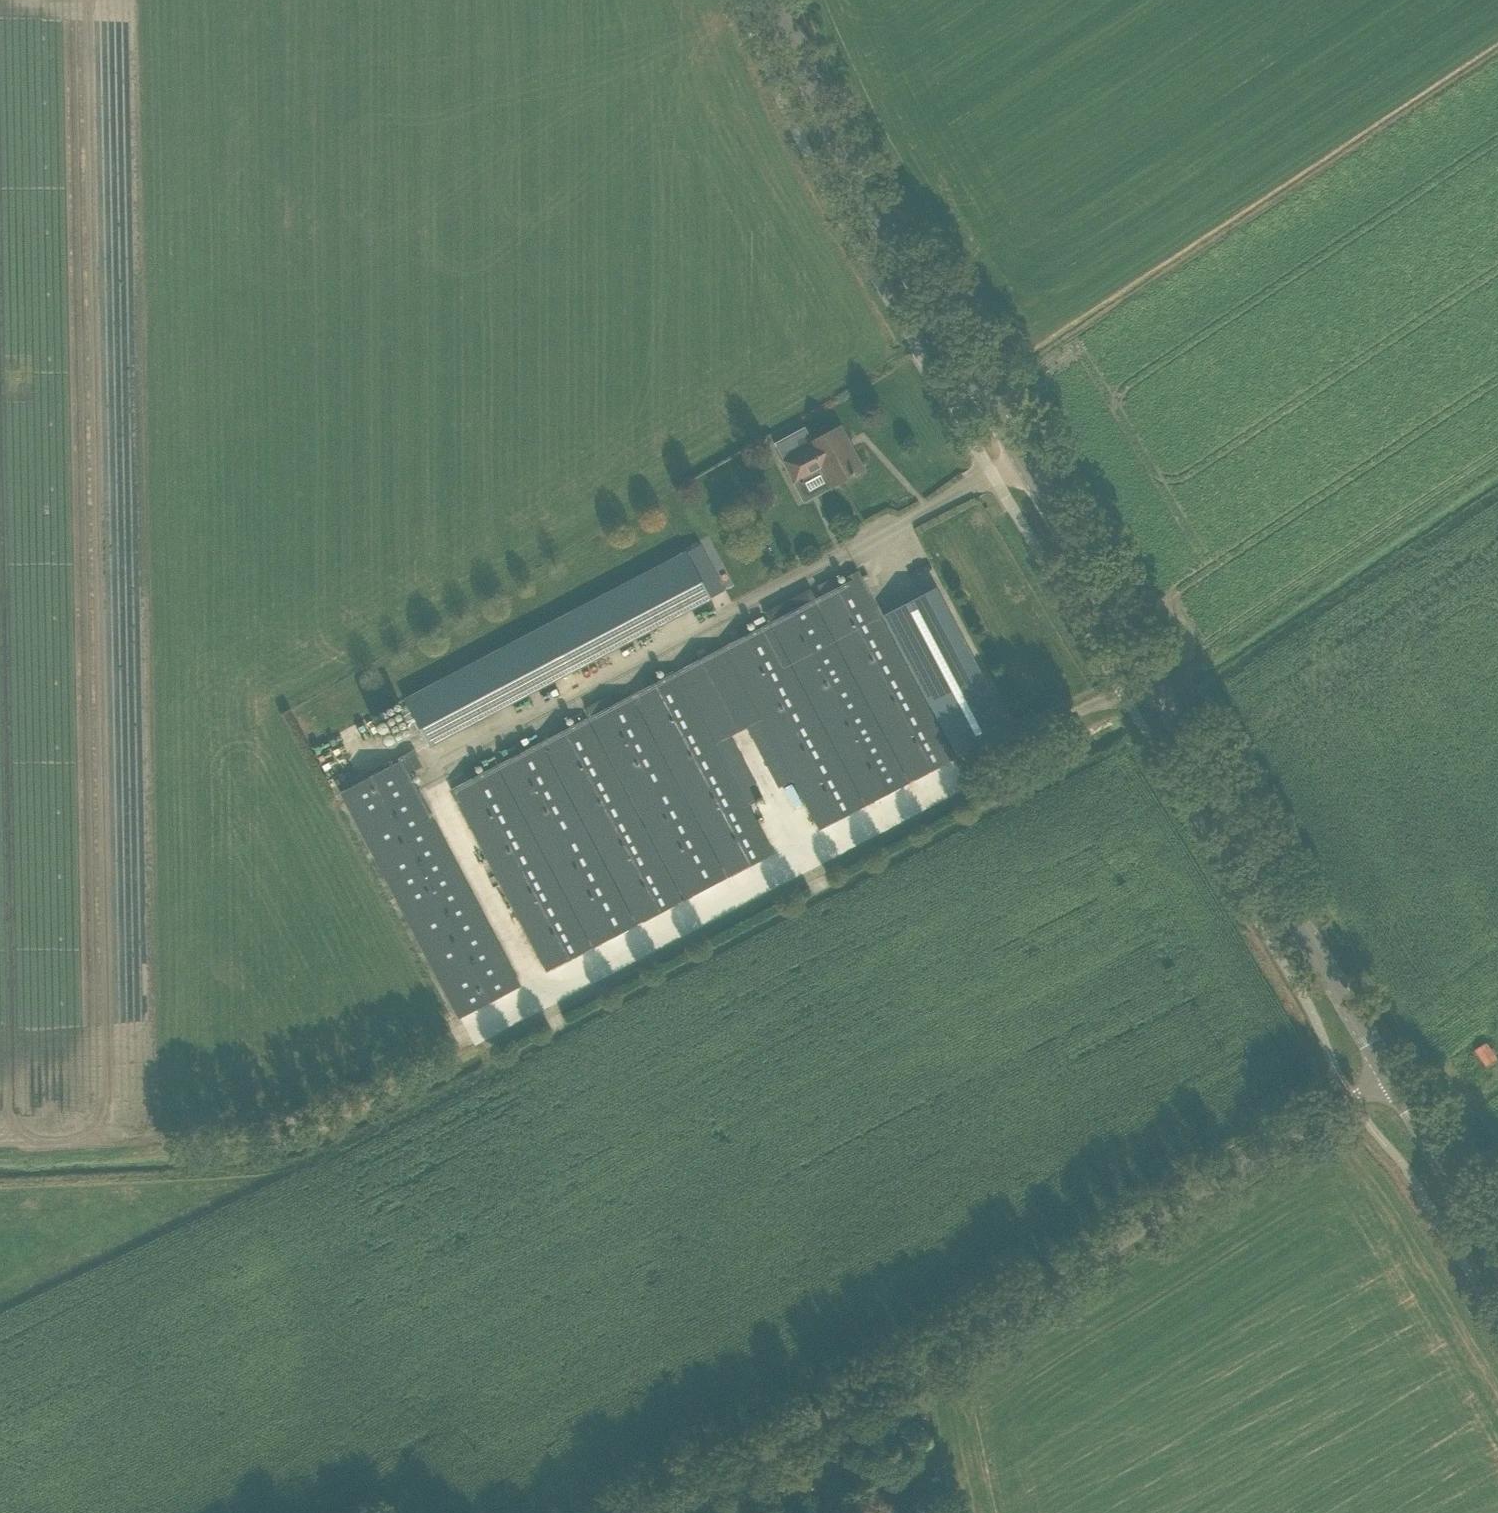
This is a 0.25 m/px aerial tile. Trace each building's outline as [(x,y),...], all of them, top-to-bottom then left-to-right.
[(805,428),(774,444),(783,461),(794,482),(822,467),(832,485),(862,470),(839,427),(812,442),(805,428)] [(686,552),(405,699),(429,746),(710,598),(724,591),(700,545),(686,552)] [(851,579),(814,599),(911,782),(954,759),(856,572),(849,575),(851,579)] [(1010,730),(934,588),(883,615),(958,757),(1010,730)] [(865,805),(911,782),(814,599),(802,605),(800,601),(778,611),(781,617),(770,622),(865,805)] [(715,744),(760,720),(762,719),(819,829),(863,807),(767,623),(678,670),(451,788),(547,972),(637,926),(636,925),(638,924),(772,854),(715,744)] [(603,698),(584,706),(588,715),(607,706),(603,698)] [(520,986),(408,775),(424,767),(416,752),(341,792),(461,1018),(520,986)] [(1475,1047),(1483,1066),(1497,1060),(1497,1055),(1492,1040),(1475,1047)]
